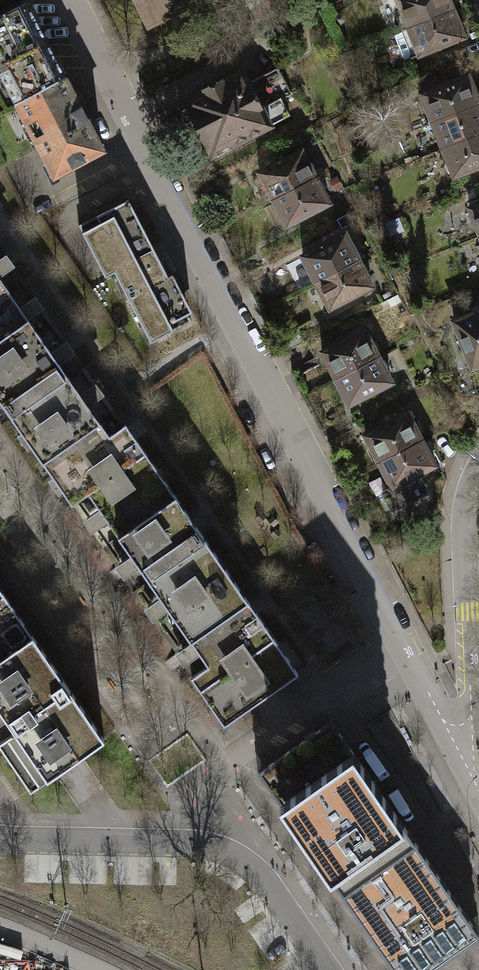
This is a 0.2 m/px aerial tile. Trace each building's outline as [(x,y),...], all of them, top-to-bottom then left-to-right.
[(193,0),(138,0),(148,22),(193,0)] [(408,28),(453,10),(449,0),(400,0),(397,1),(408,28)] [(16,103),(65,77),(27,4),(0,18),(0,72),(16,103)] [(464,38),(453,10),(408,28),(409,29),(395,35),(405,60),(419,54),(420,55),(464,38)] [(278,67),(249,83),(261,108),(281,98),(281,99),(292,94),(278,67)] [(185,103),(181,105),(180,112),(186,124),(192,126),(196,124),(212,156),(272,126),(271,125),(290,116),(281,99),(281,98),(261,108),(249,83),(242,70),(202,90),(202,91),(184,101),(185,103)] [(422,96),(419,101),(422,109),(428,111),(433,123),(478,104),(478,102),(468,75),(421,93),(422,96)] [(104,151),(65,77),(16,103),(54,177),(104,151)] [(443,149),(478,134),(478,104),(433,123),(443,149)] [(447,159),(445,164),(448,172),(453,175),(454,177),(478,167),(478,134),(443,149),(447,159)] [(259,173),(273,199),(315,177),(302,151),(259,173)] [(329,204),(315,177),(273,199),(287,226),(329,204)] [(100,223),(82,232),(105,276),(114,272),(151,342),(174,330),(170,323),(192,312),(173,274),(168,277),(128,199),(96,216),(100,223)] [(469,209),(478,233),(478,205),(469,209)] [(303,257),(316,282),(359,260),(345,235),(303,257)] [(35,323),(50,312),(11,260),(0,268),(0,275),(35,323)] [(372,286),(359,260),(316,282),(330,308),(372,286)] [(119,537),(176,497),(126,424),(109,435),(0,278),(0,401),(72,505),(88,493),(119,537)] [(475,367),(478,368),(478,311),(453,321),(472,368),(475,367)] [(322,352),(335,378),(378,356),(364,330),(322,352)] [(391,382),(378,356),(335,378),(349,404),(391,382)] [(365,435),(379,461),(421,439),(407,413),(365,435)] [(421,439),(379,461),(378,461),(391,487),(382,492),(392,511),(428,492),(419,474),(435,465),(429,453),(434,450),(430,441),(424,444),(421,439)] [(298,672),(176,497),(119,537),(208,665),(191,676),(224,724),(256,702),(298,672)] [(104,738),(0,588),(0,710),(14,731),(0,741),(0,746),(30,789),(54,773),(67,764),(81,754),(104,738)] [(332,720),(258,771),(396,969),(428,969),(478,935),(478,932),(332,720)]
